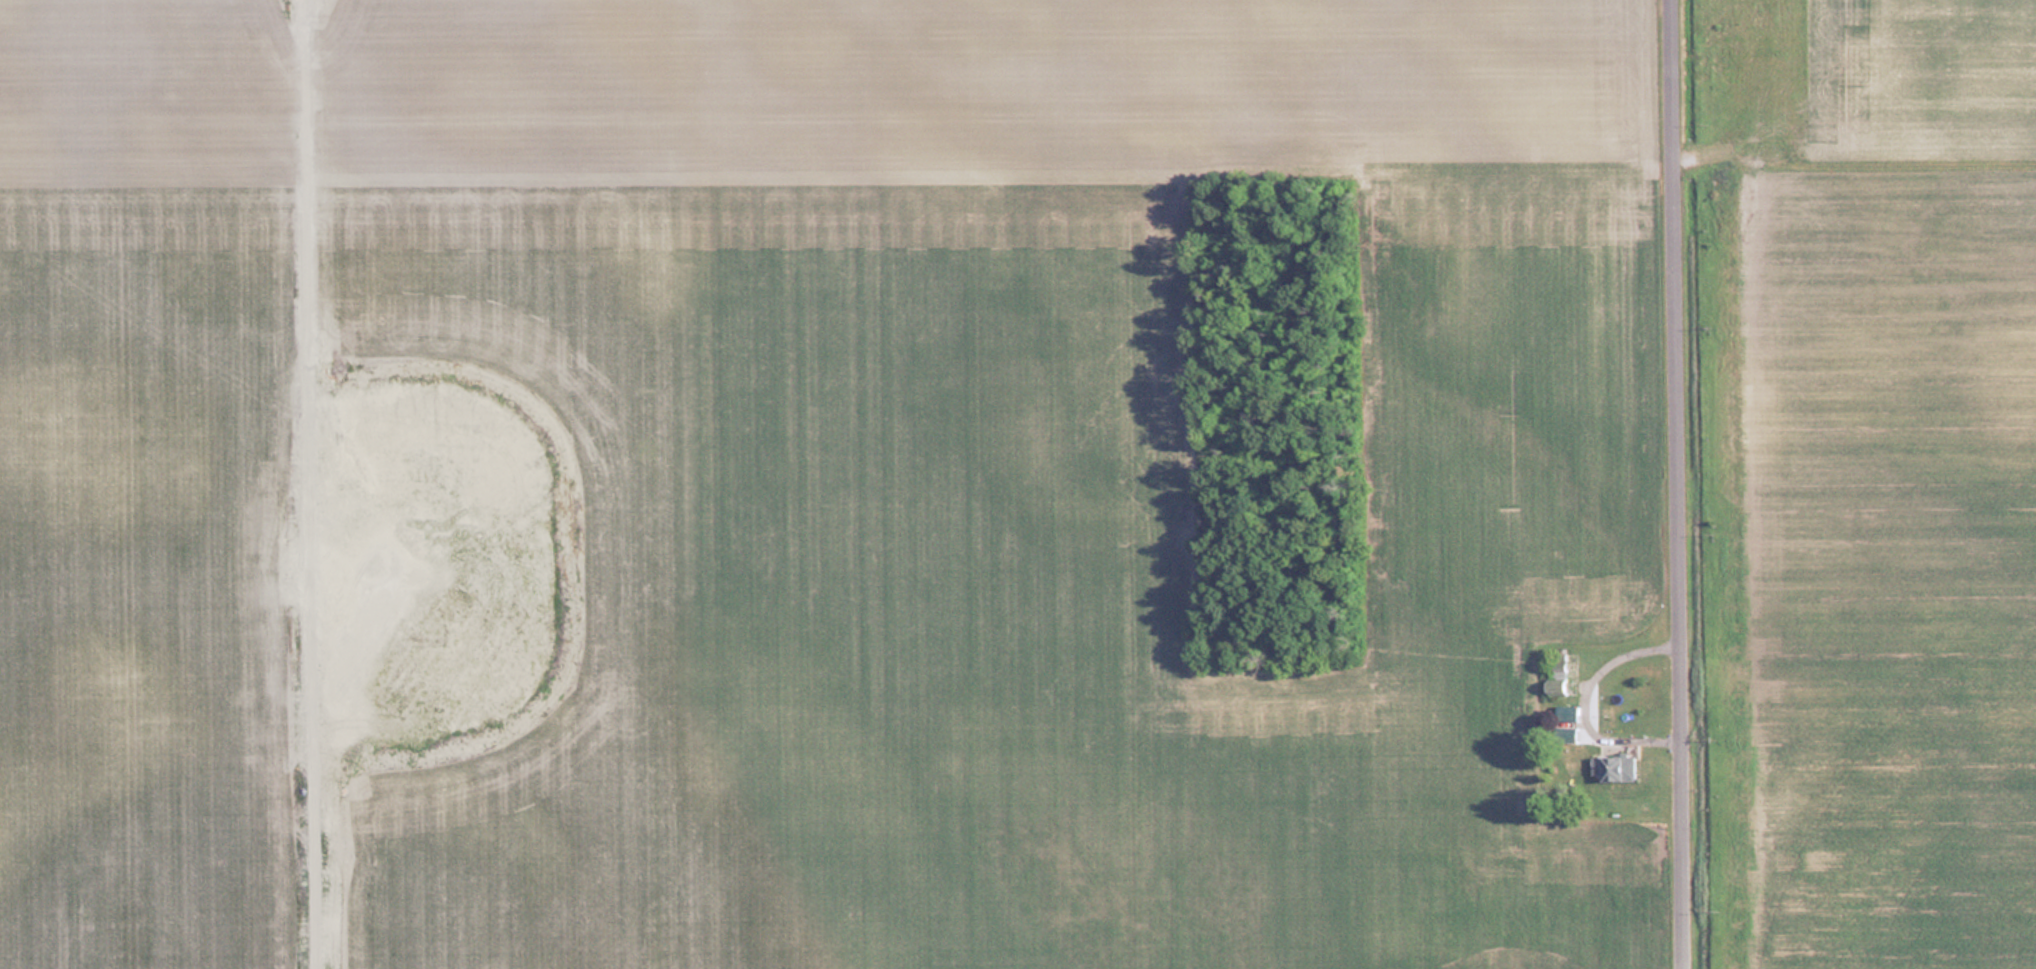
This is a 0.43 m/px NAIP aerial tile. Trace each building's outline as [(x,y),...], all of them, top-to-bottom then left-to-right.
[(1591,775),(1599,775),(1599,781),(1634,781),(1634,756),(1591,756),(1591,775)]
